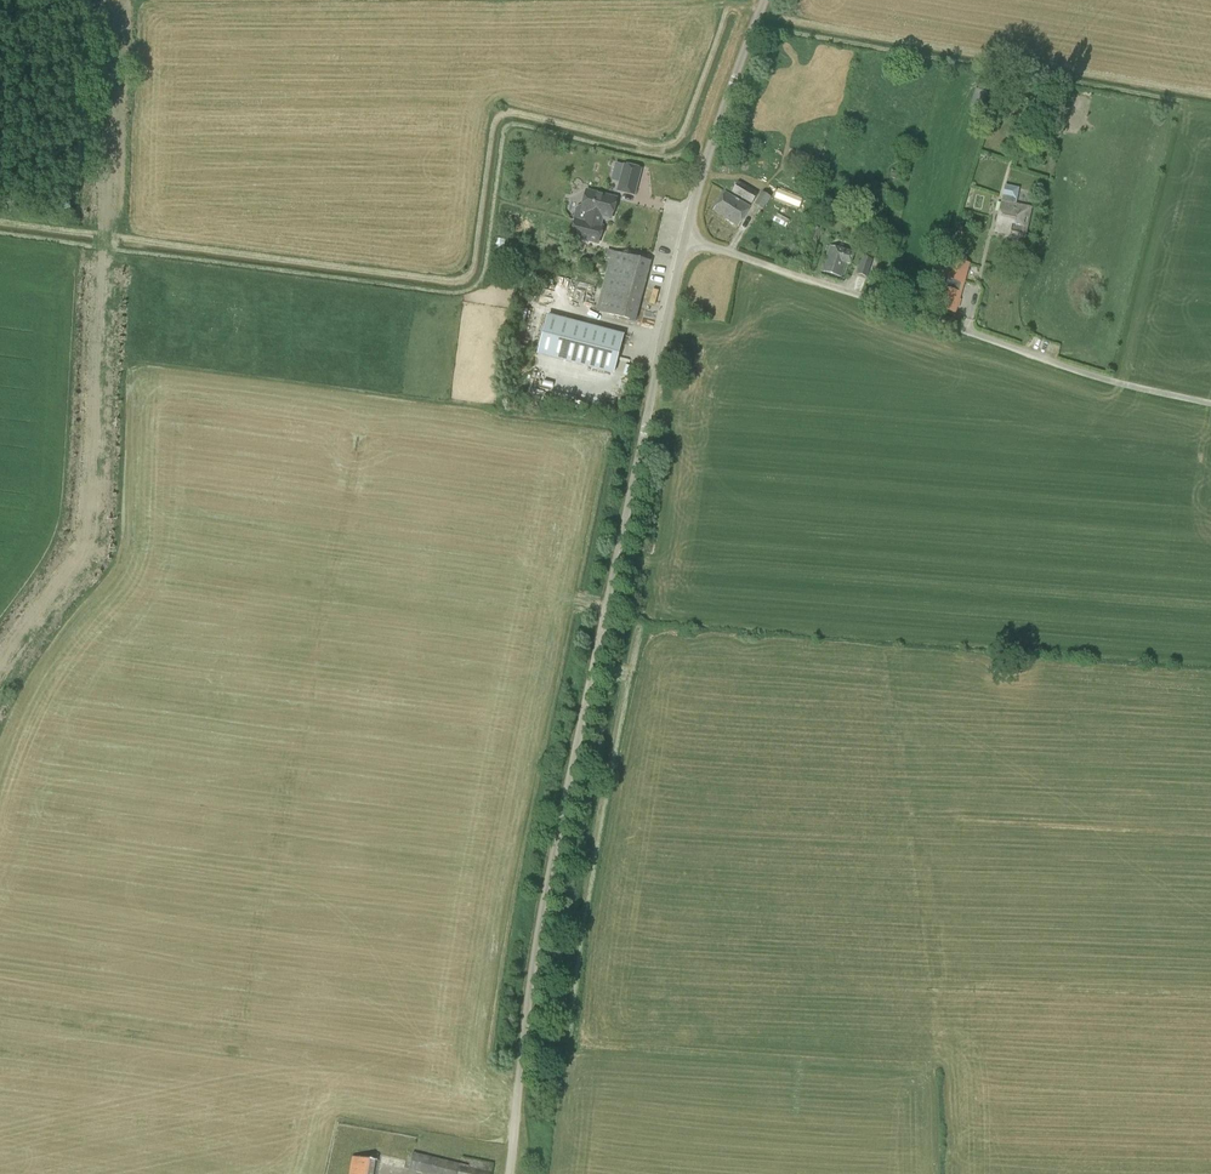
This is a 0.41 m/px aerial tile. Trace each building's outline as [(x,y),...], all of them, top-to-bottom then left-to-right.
[(970,105),(983,109),(988,94),(976,89),(970,105)] [(1035,137),(1049,140),(1052,129),(1038,125),(1035,137)] [(758,157),(755,166),(769,171),(772,162),(758,157)] [(625,165),(621,183),(636,187),(641,170),(625,165)] [(752,203),(758,193),(738,181),(731,191),(752,203)] [(820,186),(817,184),(814,183),(814,182),(811,181),(810,182),(809,182),(806,188),(818,193),(820,186)] [(996,232),(1009,235),(1011,225),(1026,228),(1031,208),(1015,205),(1019,188),(1006,185),(996,232)] [(802,199),(778,190),(775,197),(799,207),(802,199)] [(580,206),(575,208),(574,212),(586,216),(602,220),(603,217),(611,219),(616,199),(586,191),(582,206),(580,206)] [(762,209),(769,198),(760,192),(754,204),(762,209)] [(738,226),(750,208),(725,193),(713,211),(738,226)] [(818,241),(823,222),(827,208),(820,206),(816,220),(814,227),(813,227),(810,239),(818,241)] [(602,220),(586,216),(574,212),(572,221),(575,221),(571,236),(598,244),(602,227),(600,226),(602,220)] [(785,229),(789,221),(777,214),(772,221),(785,229)] [(850,264),(854,254),(830,246),(822,271),(841,277),(846,263),(850,264)] [(634,321),(649,263),(607,252),(605,257),(611,258),(604,284),(598,282),(595,292),(602,294),(597,311),(634,321)] [(867,277),(872,260),(862,256),(856,274),(867,277)] [(956,313),(970,264),(949,258),(935,307),(956,313)] [(624,334),(547,314),(537,355),(613,375),(624,334)] [(425,1173),(491,1173),(493,1165),(463,1158),(462,1164),(412,1153),(408,1170),(425,1173)] [(349,1173),(375,1173),(378,1160),(352,1156),(349,1173)]
